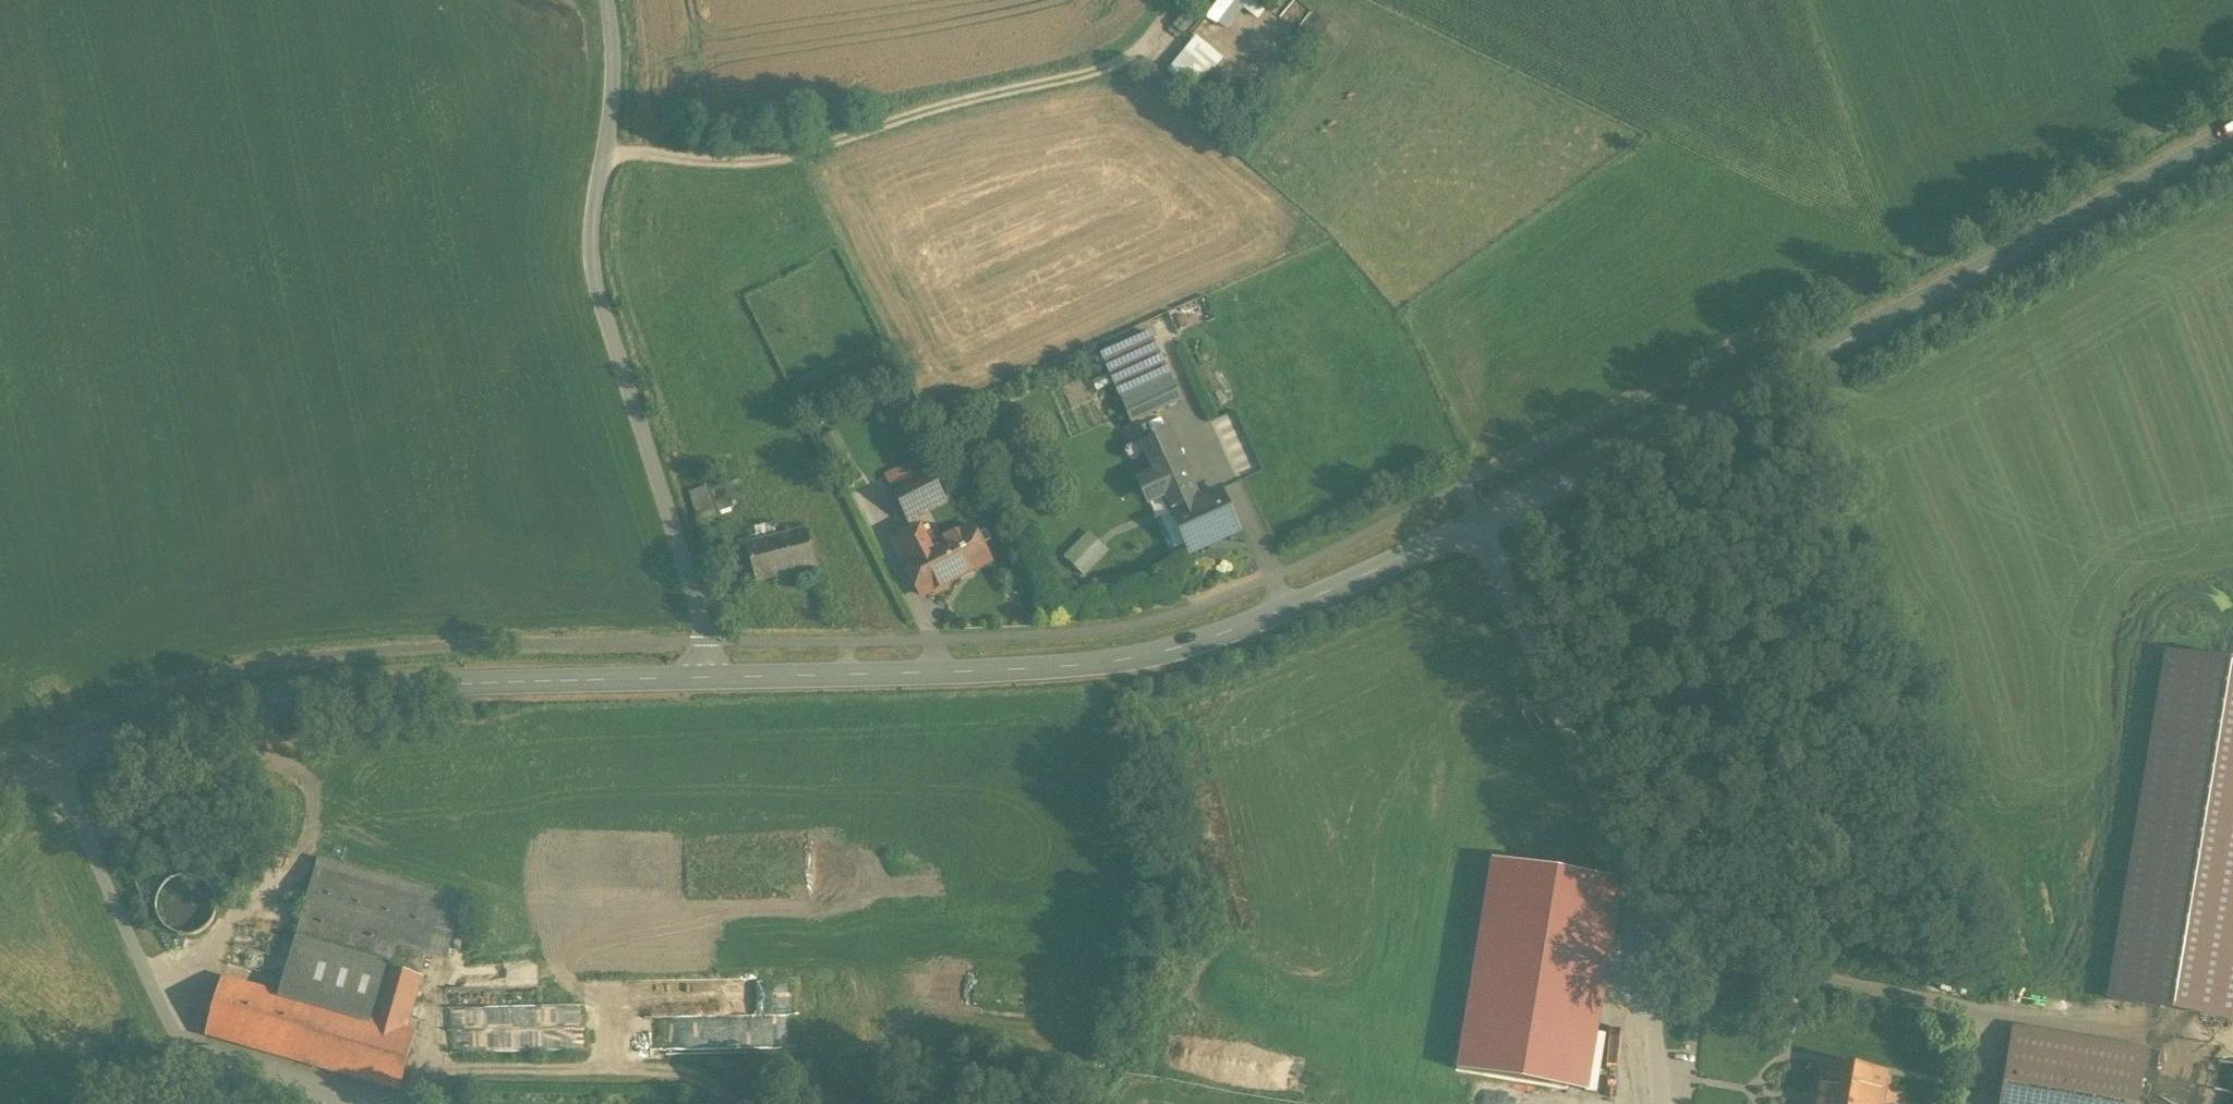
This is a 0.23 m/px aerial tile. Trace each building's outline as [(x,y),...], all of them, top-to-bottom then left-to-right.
[(1254,17),(1264,6),(1258,0),(1212,0),(1202,12),(1223,29),(1242,6),(1254,17)] [(1175,71),(1193,88),(1217,62),(1199,45),(1175,71)] [(1151,334),(1101,356),(1100,356),(1130,422),(1180,400),(1151,334)] [(1166,428),(1154,433),(1153,432),(1151,433),(1151,435),(1139,440),(1163,493),(1165,492),(1174,512),(1172,512),(1190,551),(1208,543),(1207,541),(1235,528),(1236,530),(1237,530),(1220,491),(1192,503),(1184,484),(1191,481),(1166,428)] [(922,456),(884,476),(891,489),(929,469),(922,456)] [(891,489),(890,489),(906,520),(945,500),(929,469),(891,489)] [(723,480),(704,486),(713,513),(731,508),(731,507),(732,507),(723,480)] [(704,486),(690,491),(699,518),(713,513),(704,486)] [(971,525),(929,546),(926,542),(920,545),(913,531),(894,541),(904,559),(903,560),(921,595),(931,590),(935,595),(948,588),(947,582),(989,561),(971,525)] [(806,529),(746,544),(756,582),(782,576),(784,583),(794,580),(792,573),(817,567),(806,529)] [(1084,574),(1107,549),(1087,529),(1063,554),(1084,574)] [(2110,1000),(2232,1020),(2232,1016),(2232,666),(2168,655),(2110,1000)] [(461,902),(318,862),(295,941),(386,967),(393,942),(426,951),(427,951),(428,948),(447,954),(461,902)] [(216,909),(216,904),(216,897),(212,889),(207,883),(201,878),(195,876),(189,874),(182,874),(176,876),(171,878),(167,881),(162,885),(159,890),(156,896),(155,902),(155,908),(157,915),(159,920),(164,927),(170,932),(179,935),(187,936),(196,934),(204,929),(210,924),(213,919),(215,914),(216,909)] [(371,1022),(386,967),(295,941),(279,996),(371,1022)] [(475,965),(476,988),(530,986),(529,963),(475,965)] [(279,996),(221,980),(206,1033),(400,1089),(415,1035),(404,1032),(420,976),(419,976),(386,967),(371,1022),(279,996)] [(2013,1028),(2000,1103),(2136,1103),(2145,1050),(2013,1028)] [(2209,1090),(2232,1090),(2232,1060),(2209,1060),(2209,1090)] [(1822,1062),(1815,1103),(1882,1103),(1884,1090),(1882,1090),(1885,1073),(1822,1062)] [(446,1089),(440,1088),(435,1091),(433,1097),(437,1102),(443,1103),(448,1100),(449,1094),(446,1089)]
